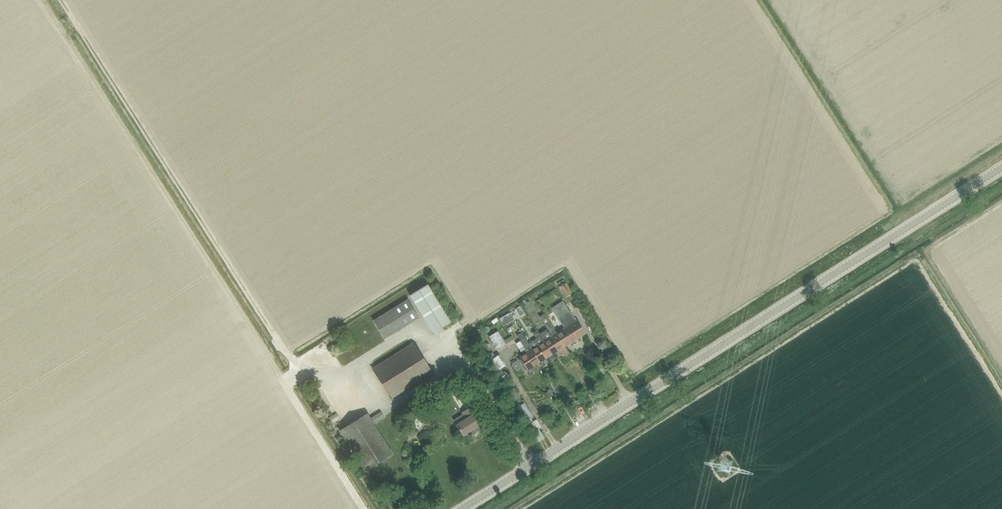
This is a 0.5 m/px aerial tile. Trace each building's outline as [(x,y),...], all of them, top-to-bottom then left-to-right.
[(565,284),(559,288),(566,299),(572,295),(565,284)] [(427,286),(410,297),(434,334),(451,324),(427,286)] [(372,321),(384,339),(418,318),(418,317),(411,305),(407,299),(372,321)] [(584,334),(569,311),(563,301),(552,308),(564,329),(556,334),(564,347),(584,334)] [(556,334),(544,314),(539,317),(547,329),(539,334),(552,354),(564,347),(556,334)] [(552,354),(539,334),(537,330),(532,333),(536,339),(528,344),(540,362),(552,354)] [(495,348),(504,342),(498,332),(488,337),(495,348)] [(528,344),(525,338),(521,333),(517,336),(521,342),(517,345),(523,355),(519,357),(527,370),(540,362),(528,344)] [(391,399),(431,374),(413,344),(372,370),(391,399)] [(329,363),(333,360),(327,349),(322,352),(329,363)] [(487,358),(494,369),(504,363),(497,352),(487,358)] [(513,367),(516,371),(523,367),(520,362),(513,367)] [(453,421),(463,436),(481,424),(474,414),(470,408),(466,410),(467,412),(453,421)] [(370,418),(373,423),(374,424),(384,417),(380,411),(370,418)] [(339,431),(362,468),(364,472),(392,455),(366,414),(339,431)]
